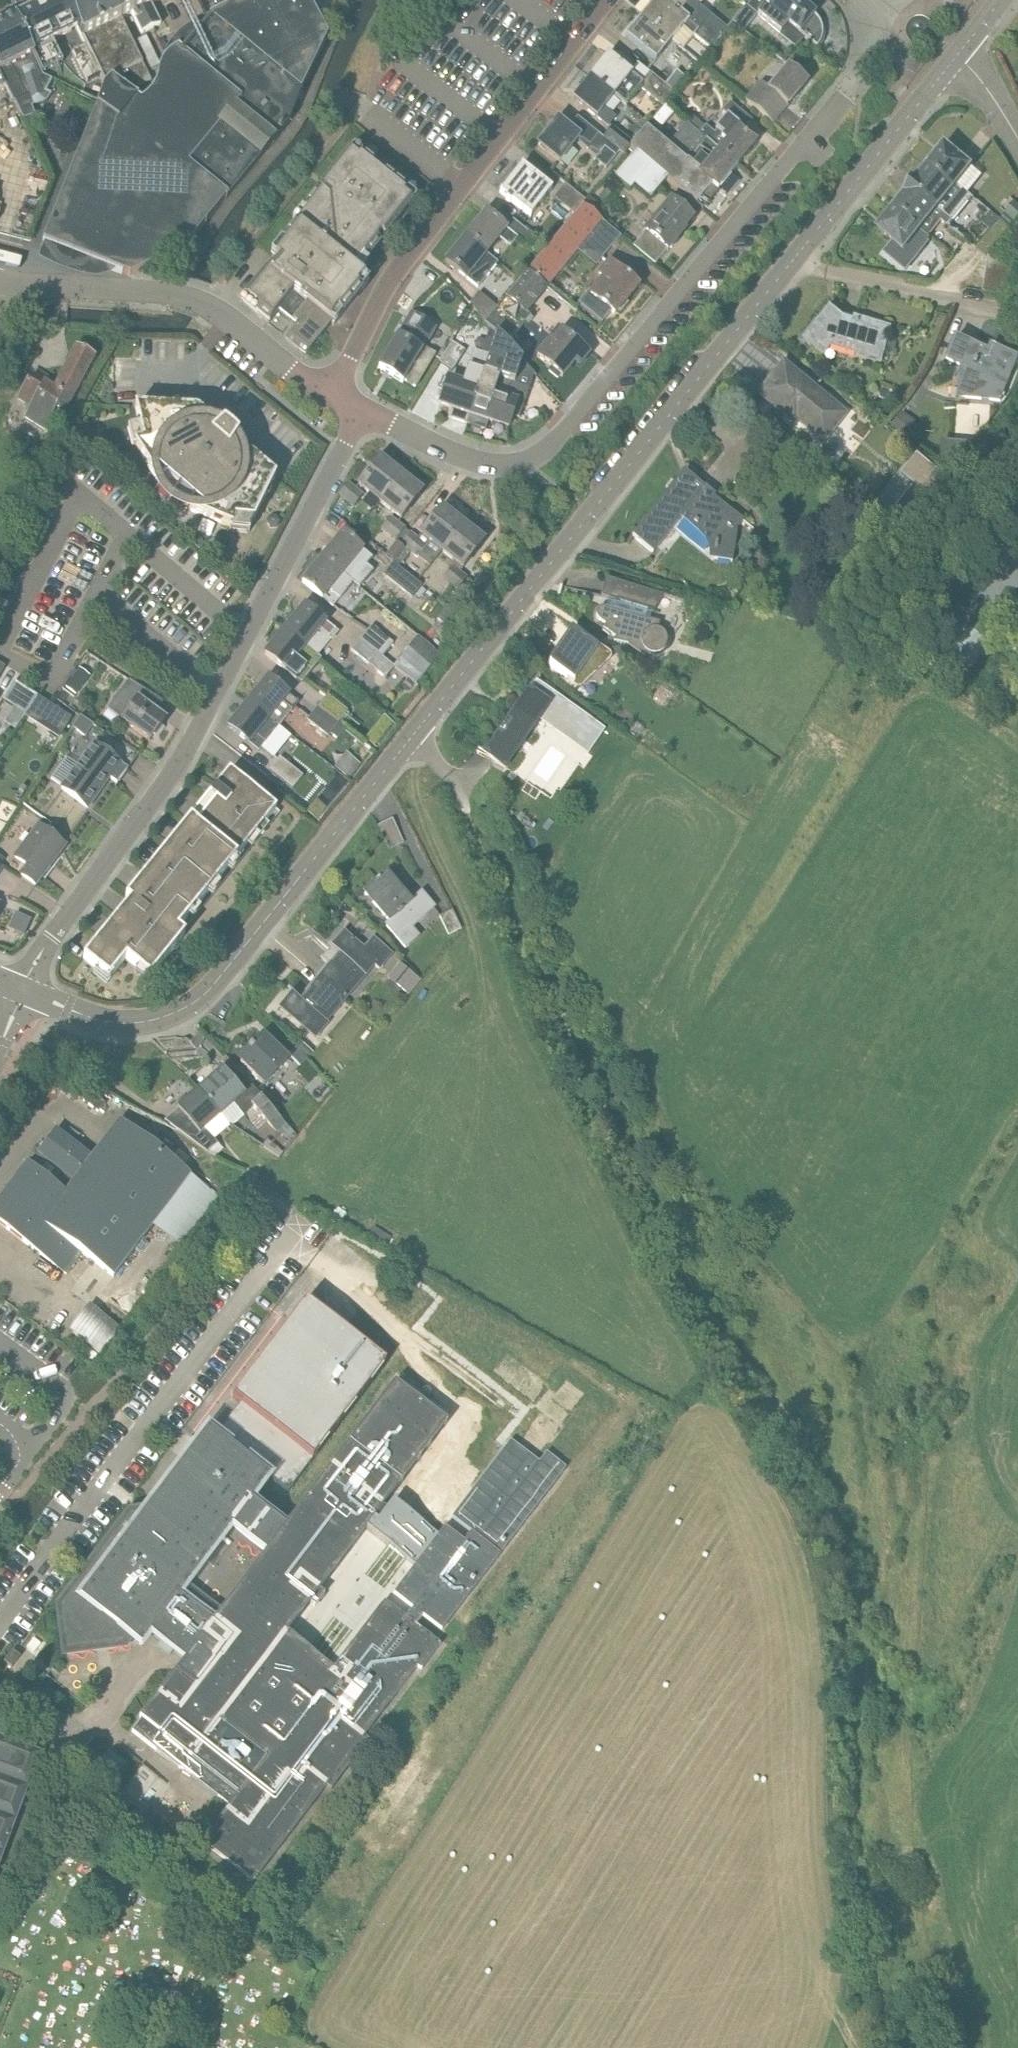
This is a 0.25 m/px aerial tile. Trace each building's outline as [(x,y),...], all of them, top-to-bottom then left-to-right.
[(75,27),(61,0),(49,0),(12,18),(38,76),(51,80),(52,79),(43,75),(41,72),(63,62),(52,38),(75,27)] [(327,37),(309,0),(241,0),(208,17),(174,50),(169,53),(163,59),(161,62),(159,68),(157,79),(156,82),(152,89),(146,97),(134,88),(130,91),(126,87),(112,77),(105,84),(104,84),(98,102),(95,101),(89,116),(92,118),(89,124),(50,227),(48,226),(42,242),(122,274),(123,272),(130,275),(184,250),(226,199),(288,123),(298,99),(301,101),(304,93),(301,92),(327,37)] [(75,27),(80,36),(66,42),(77,63),(91,56),(100,73),(105,84),(112,77),(126,87),(136,82),(139,87),(151,81),(148,76),(142,64),(121,18),(133,12),(141,32),(159,24),(150,3),(155,0),(61,0),(75,27)] [(721,37),(706,24),(704,22),(698,29),(679,13),(663,0),(654,0),(641,17),(670,42),(683,26),(711,49),(721,37)] [(679,13),(688,20),(698,29),(704,22),(706,24),(721,37),(728,29),(716,19),(710,14),(693,0),(663,0),(679,13)] [(814,15),(815,13),(799,0),(752,0),(749,3),(747,5),(734,21),(744,30),(757,15),(780,33),(788,24),(800,33),(799,33),(817,47),(818,46),(818,47),(818,46),(822,39),(823,30),(820,21),(814,15)] [(655,60),(670,42),(641,17),(625,36),(655,60)] [(5,84),(23,120),(35,117),(32,107),(42,104),(47,101),(50,97),(52,93),(46,91),(51,80),(38,76),(12,18),(1,24),(0,24),(0,73),(5,84)] [(650,72),(647,75),(642,82),(609,56),(589,81),(611,98),(614,94),(626,103),(640,86),(664,106),(673,95),(676,92),(666,84),(650,72)] [(772,123),(790,102),(808,82),(790,67),(770,91),(760,82),(745,100),(772,123)] [(677,70),(666,84),(676,92),(687,78),(677,70)] [(604,107),(611,98),(589,81),(574,100),(608,127),(616,116),(604,107)] [(706,125),(699,133),(738,165),(758,141),(745,130),(753,120),(731,102),(723,112),(727,116),(715,131),(706,125)] [(666,104),(653,120),(662,127),(675,112),(666,104)] [(579,137),(589,145),(598,133),(577,117),(568,128),(558,120),(557,121),(558,122),(550,131),(539,145),(560,162),(579,137)] [(718,189),(738,165),(699,133),(686,123),(684,126),(668,146),(646,128),(634,144),(630,148),(637,154),(667,179),(702,209),(703,208),(702,207),(710,198),(709,197),(716,188),(718,190),(719,189),(718,189)] [(613,127),(605,137),(626,153),(630,148),(634,144),(613,127)] [(957,184),(971,167),(945,145),(931,163),(957,184)] [(597,158),(595,160),(606,168),(616,156),(605,147),(597,158)] [(334,325),(368,282),(352,269),(413,194),(356,149),(271,255),(275,258),(265,270),(272,275),(251,301),(263,311),(285,285),(332,323),(334,325)] [(651,198),(667,179),(637,154),(617,179),(630,190),(635,184),(651,198)] [(972,196),(957,184),(931,163),(911,187),(943,213),(953,221),(972,196)] [(501,191),(500,192),(507,198),(530,216),(552,189),(544,182),(521,165),(521,166),(521,167),(504,188),(502,192),(501,191)] [(584,205),(587,201),(565,183),(554,197),(576,214),(584,205)] [(940,220),(949,226),(953,221),(943,213),(911,187),(894,209),(928,236),(940,220)] [(594,201),(588,209),(597,217),(604,208),(594,201)] [(1015,222),(1017,218),(1017,204),(1015,201),(1004,212),(1006,214),(1015,222)] [(682,227),(690,217),(672,202),(634,247),(655,264),(670,246),(671,247),(678,240),(676,239),(684,229),(682,227)] [(620,236),(601,220),(584,205),(576,214),(525,274),(543,288),(576,249),(588,259),(599,246),(607,252),(620,236)] [(930,238),(928,236),(894,209),(878,229),(893,241),(885,252),(906,268),(930,238)] [(513,219),(505,228),(486,212),(464,239),(485,256),(487,253),(500,237),(511,246),(517,239),(524,245),(533,235),(513,219)] [(987,256),(1010,227),(991,212),(982,223),(991,229),(976,248),(987,256)] [(487,253),(485,256),(464,239),(446,261),(478,288),(487,278),(498,263),(487,253)] [(986,267),(1012,271),(1014,259),(988,255),(986,267)] [(602,277),(589,293),(614,313),(617,310),(620,312),(627,303),(625,301),(637,285),(609,261),(598,274),(602,277)] [(1010,282),(1012,271),(986,267),(984,278),(1010,282)] [(498,307),(484,322),(490,328),(496,334),(499,337),(506,344),(507,343),(530,315),(527,312),(545,290),(543,288),(525,274),(507,296),(504,299),(498,307)] [(1008,294),(1010,282),(984,278),(982,290),(1008,294)] [(306,354),(332,323),(285,285),(263,311),(260,315),(269,322),(279,310),(296,325),(286,338),(306,354)] [(484,322),(498,307),(479,292),(470,302),(474,307),(483,323),(489,328),(490,328),(484,322)] [(817,320),(802,339),(805,342),(819,353),(829,341),(857,348),(856,354),(881,361),(884,349),(894,352),(897,339),(888,337),(890,327),(853,317),(852,320),(851,324),(841,321),(842,318),(839,315),(828,306),(817,320)] [(412,312),(379,367),(403,382),(404,380),(415,387),(426,370),(436,353),(424,346),(436,327),(432,325),(429,322),(412,312)] [(442,378),(438,389),(444,391),(440,404),(451,408),(448,417),(467,423),(474,400),(477,391),(483,372),(487,362),(496,334),(490,328),(489,328),(482,352),(474,350),(468,367),(462,385),(448,381),(442,378)] [(549,341),(537,355),(551,367),(549,370),(558,377),(560,374),(562,376),(584,350),(562,332),(553,344),(549,341)] [(483,372),(477,391),(493,397),(507,402),(506,404),(502,415),(499,424),(501,424),(509,427),(512,418),(513,416),(519,418),(529,388),(522,385),(514,383),(521,361),(516,354),(506,344),(499,337),(496,334),(487,362),(483,372)] [(999,401),(1017,356),(994,346),(992,352),(957,337),(947,360),(971,370),(968,398),(999,401)] [(452,342),(439,362),(452,370),(465,350),(452,342)] [(31,376),(17,399),(30,407),(24,415),(43,428),(56,407),(63,412),(70,399),(94,355),(78,346),(55,389),(45,382),(49,376),(39,370),(35,376),(32,374),(31,376)] [(771,385),(761,398),(777,410),(786,417),(790,413),(799,421),(820,438),(825,442),(847,415),(811,386),(808,389),(796,379),(798,376),(783,364),(768,382),(771,385)] [(474,400),(467,423),(485,429),(488,420),(499,424),(502,415),(506,404),(507,402),(493,397),(477,391),(474,400)] [(197,411),(195,410),(135,407),(143,441),(136,445),(162,484),(171,495),(177,500),(195,510),(231,526),(236,511),(253,520),(275,476),(252,457),(250,456),(248,456),(246,455),(245,456),(243,456),(241,457),(239,458),(238,459),(237,461),(228,451),(237,437),(233,433),(224,426),(223,425),(210,437),(200,431),(202,426),(203,424),(204,422),(204,421),(204,419),(203,417),(202,415),(201,414),(200,413),(199,412),(197,411)] [(916,422),(902,412),(892,427),(906,436),(916,422)] [(946,472),(917,450),(901,470),(915,481),(896,505),(911,516),(946,472)] [(380,501),(400,475),(379,458),(359,484),(380,501)] [(701,488),(702,486),(684,472),(633,537),(653,552),(684,513),(717,538),(714,557),(734,559),(738,532),(733,529),(742,519),(701,488)] [(400,475),(380,501),(401,518),(422,492),(400,475)] [(347,501),(356,490),(349,484),(340,495),(347,501)] [(430,566),(442,551),(462,524),(441,508),(417,538),(406,529),(397,541),(406,547),(394,562),(394,563),(399,567),(411,551),(430,566)] [(276,515),(269,515),(266,522),(270,528),(277,527),(280,521),(276,515)] [(389,535),(398,523),(390,517),(381,528),(389,535)] [(397,541),(406,529),(398,523),(389,535),(397,541)] [(442,551),(463,568),(484,541),(462,524),(442,551)] [(365,562),(371,555),(343,532),(323,557),(353,580),(359,585),(373,568),(366,563),(365,562)] [(397,541),(386,556),(394,562),(406,547),(397,541)] [(339,596),(353,580),(323,557),(302,582),(330,604),(338,595),(339,596)] [(384,574),(412,596),(421,584),(399,567),(394,563),(393,562),(384,574)] [(451,582),(459,572),(453,566),(444,577),(451,582)] [(451,582),(458,587),(466,577),(459,572),(451,582)] [(664,595),(625,584),(605,579),(601,597),(616,601),(614,609),(605,607),(603,607),(602,607),(601,607),(600,608),(599,608),(598,609),(597,610),(597,611),(596,613),(596,614),(596,615),(597,616),(597,617),(598,618),(599,619),(605,624),(603,627),(617,637),(615,639),(627,643),(650,658),(650,656),(655,656),(660,655),(664,653),(667,650),(669,646),(670,643),(670,639),(670,635),(668,632),(666,629),(664,627),(662,626),(659,625),(660,622),(651,619),(653,611),(664,595)] [(305,604),(285,629),(306,646),(308,648),(318,655),(331,639),(332,639),(330,637),(336,629),(305,604)] [(447,606),(438,618),(454,630),(463,618),(447,606)] [(361,639),(378,652),(382,655),(393,642),(372,625),(361,639)] [(285,629),(265,654),(286,671),(296,679),(296,680),(304,670),(308,674),(322,658),(318,655),(308,648),(306,646),(285,629)] [(571,630),(549,663),(566,675),(575,681),(585,666),(596,673),(611,658),(611,657),(612,657),(612,656),(612,655),(612,654),(611,653),(611,652),(610,652),(599,644),(598,647),(571,630)] [(418,636),(400,658),(421,675),(422,676),(440,653),(418,636)] [(369,663),(378,652),(361,639),(352,650),(369,663)] [(381,658),(374,667),(384,676),(392,666),(381,658)] [(421,675),(400,658),(395,665),(416,682),(421,675)] [(65,687),(75,695),(83,685),(72,677),(65,687)] [(268,677),(248,702),(268,718),(279,726),(291,711),(292,709),(299,702),(288,693),(268,677)] [(401,686),(408,692),(416,683),(408,677),(401,686)] [(123,688),(114,700),(128,710),(121,719),(134,728),(150,740),(165,719),(153,710),(137,698),(144,689),(137,685),(129,680),(123,688)] [(500,733),(486,754),(487,755),(495,760),(505,767),(539,719),(541,717),(550,704),(556,695),(554,693),(536,681),(535,682),(530,690),(506,725),(505,724),(499,733),(500,733)] [(5,698),(27,712),(37,696),(15,682),(5,698)] [(318,706),(338,722),(348,710),(327,694),(318,706)] [(27,712),(25,714),(39,723),(43,717),(63,730),(71,717),(51,704),(37,696),(27,712)] [(266,742),(279,727),(248,702),(228,727),(248,743),(248,742),(259,751),(266,742)] [(338,722),(318,706),(307,719),(327,735),(330,732),(338,722)] [(73,729),(84,736),(92,725),(79,716),(72,727),(72,728),(73,729)] [(330,732),(338,738),(345,729),(338,722),(330,732)] [(62,785),(60,787),(88,808),(88,807),(109,779),(117,784),(128,769),(95,742),(77,765),(62,785)] [(269,769),(293,788),(303,775),(279,757),(269,769)] [(118,916),(83,959),(109,980),(126,959),(150,979),(185,936),(181,933),(279,813),(229,771),(125,899),(132,904),(121,917),(118,916)] [(317,797),(307,810),(317,817),(326,805),(317,797)] [(392,818),(378,825),(389,849),(404,841),(392,818)] [(53,860),(52,860),(56,856),(64,845),(37,826),(16,855),(30,865),(21,876),(35,886),(53,862),(53,861),(53,860)] [(376,884),(365,893),(387,920),(409,901),(387,875),(380,881),(378,880),(375,883),(376,884)] [(412,926),(434,907),(421,892),(409,902),(387,921),(383,924),(396,939),(397,938),(406,948),(420,935),(412,926)] [(449,934),(461,927),(452,910),(440,916),(449,934)] [(330,965),(321,976),(347,998),(375,965),(380,969),(393,953),(373,936),(363,948),(359,944),(344,931),(332,945),(334,947),(323,959),(330,965)] [(399,962),(390,973),(404,985),(401,988),(409,994),(421,980),(399,962)] [(292,993),(280,1007),(296,1020),(316,1037),(329,1022),(327,1021),(347,998),(321,976),(315,983),(318,985),(304,1003),(301,1000),(298,998),(292,993)] [(205,1055),(214,1045),(199,1031),(190,1041),(205,1055)] [(289,1059),(277,1048),(262,1034),(248,1049),(250,1051),(240,1061),(265,1084),(289,1059)] [(293,1044),(296,1047),(307,1058),(313,1052),(298,1038),(293,1044)] [(307,1058),(296,1047),(289,1054),(301,1065),(307,1058)] [(222,1070),(200,1090),(221,1115),(234,1104),(244,1116),(254,1108),(250,1104),(261,1095),(253,1087),(244,1095),(222,1070)] [(99,1112),(105,1104),(83,1087),(77,1095),(99,1112)] [(183,1113),(170,1125),(207,1153),(218,1142),(214,1139),(206,1129),(221,1115),(200,1090),(178,1109),(183,1113)] [(261,1095),(250,1104),(254,1108),(267,1122),(270,1119),(276,1114),(261,1095)] [(0,1203),(0,1223),(66,1274),(82,1253),(113,1277),(152,1225),(191,1173),(119,1120),(91,1158),(55,1132),(0,1203)] [(285,1124),(279,1129),(287,1138),(293,1133),(285,1124)] [(280,1157),(282,1153),(267,1139),(262,1146),(280,1157)] [(225,1403),(239,1414),(220,1438),(208,1429),(145,1512),(130,1514),(60,1608),(66,1650),(124,1642),(129,1635),(141,1644),(150,1632),(185,1658),(139,1718),(141,1719),(132,1732),(180,1768),(181,1768),(230,1804),(202,1841),(254,1881),(317,1798),(327,1785),(330,1788),(368,1739),(364,1736),(417,1666),(421,1669),(440,1644),(419,1627),(430,1611),(446,1624),(529,1515),(501,1493),(485,1513),(468,1501),(438,1541),(390,1506),(388,1509),(383,1506),(447,1421),(395,1382),(285,1526),(284,1525),(251,1500),(264,1483),(274,1491),(367,1369),(293,1313),(225,1403)] [(12,1650),(4,1661),(12,1667),(20,1656),(12,1650)] [(11,1892),(46,1799),(26,1792),(40,1754),(32,1751),(24,1748),(0,1739),(0,1888),(11,1892)]
